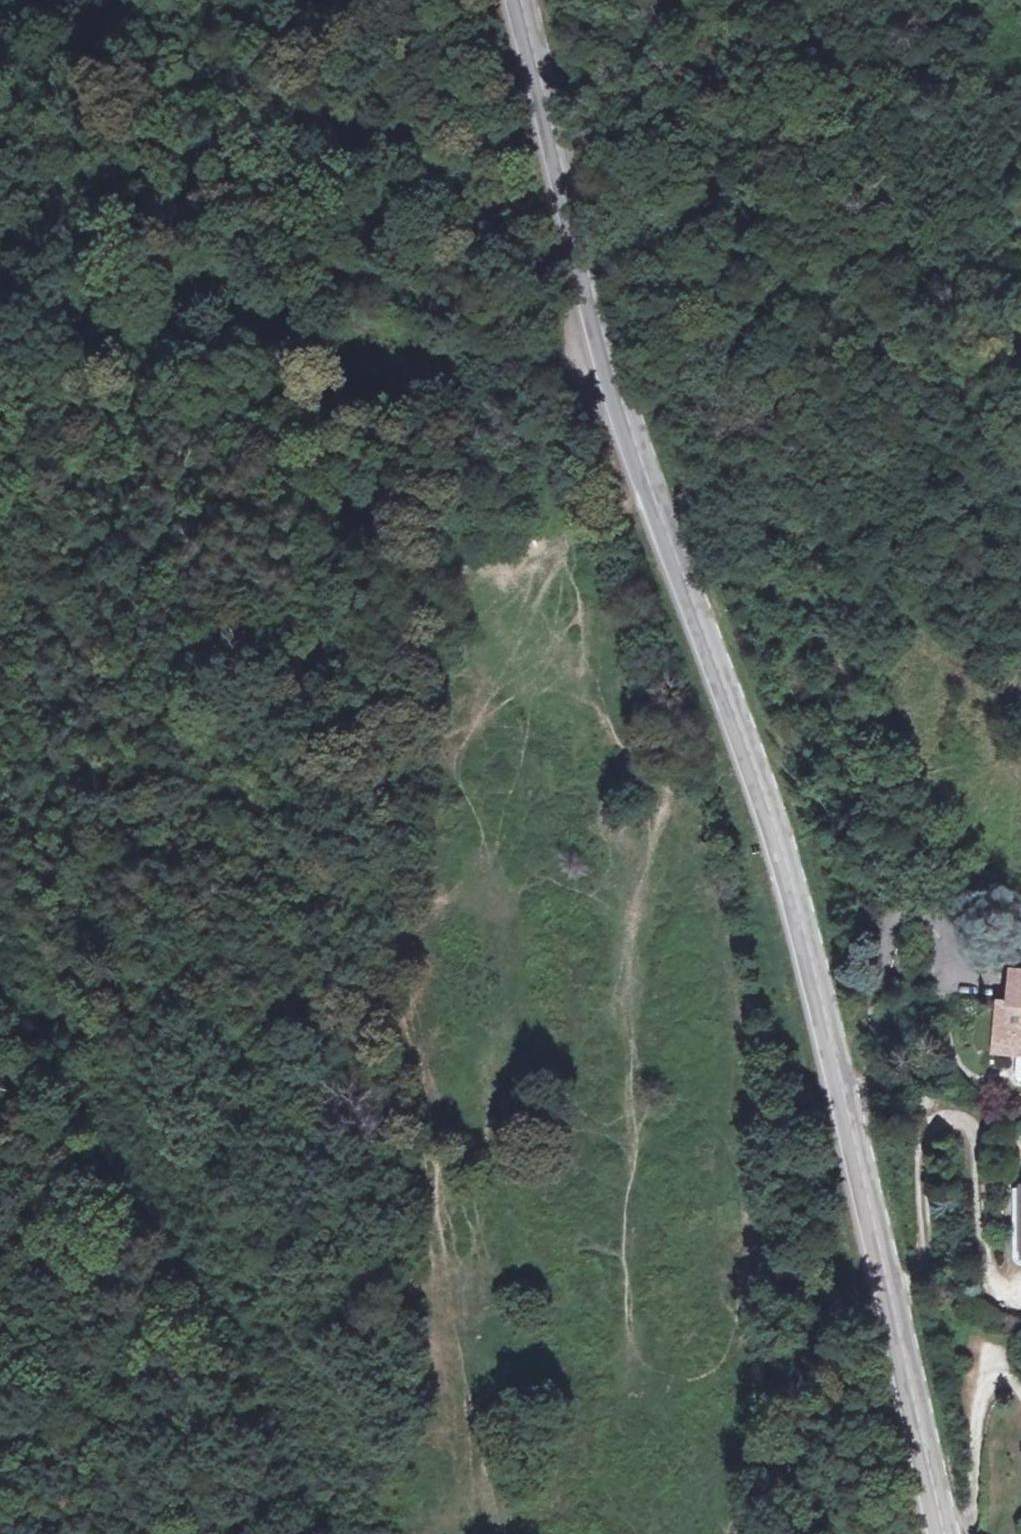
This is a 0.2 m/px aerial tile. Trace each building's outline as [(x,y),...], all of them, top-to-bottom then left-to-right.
[(1012,973),(1009,1007),(998,1006),(995,1044),(1011,1045),(1011,1055),(1016,1056),(1020,1056),(1020,974),(1012,973)] [(1011,1055),(1011,1045),(995,1044),(994,1054),(1011,1055)]
